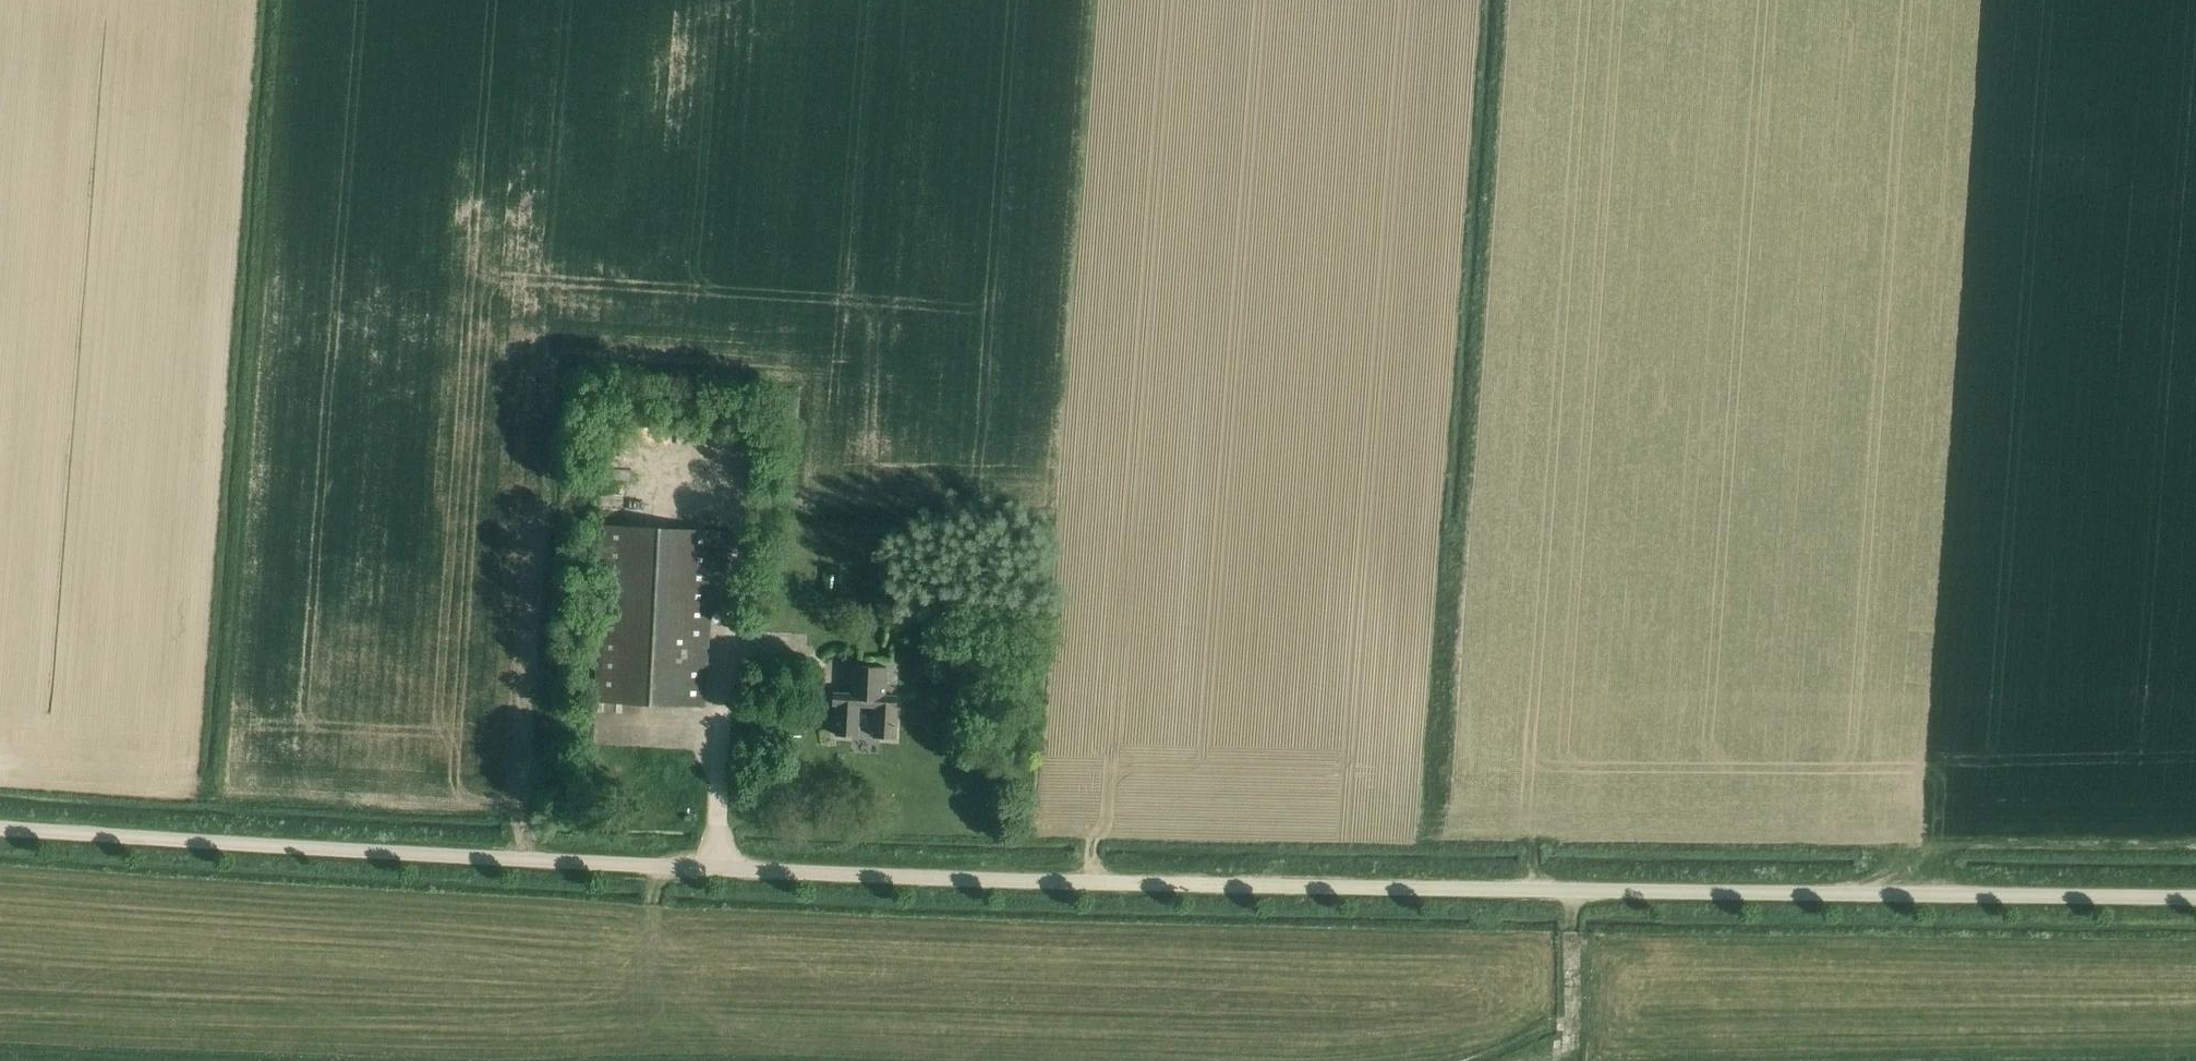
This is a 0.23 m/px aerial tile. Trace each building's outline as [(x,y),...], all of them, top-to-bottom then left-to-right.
[(604,526),(595,701),(706,706),(711,608),(724,609),(728,532),(604,526)] [(838,693),(837,713),(836,735),(857,736),(859,704),(876,705),(874,737),(895,738),(897,696),(885,695),(886,666),(852,665),(851,693),(838,693)]
